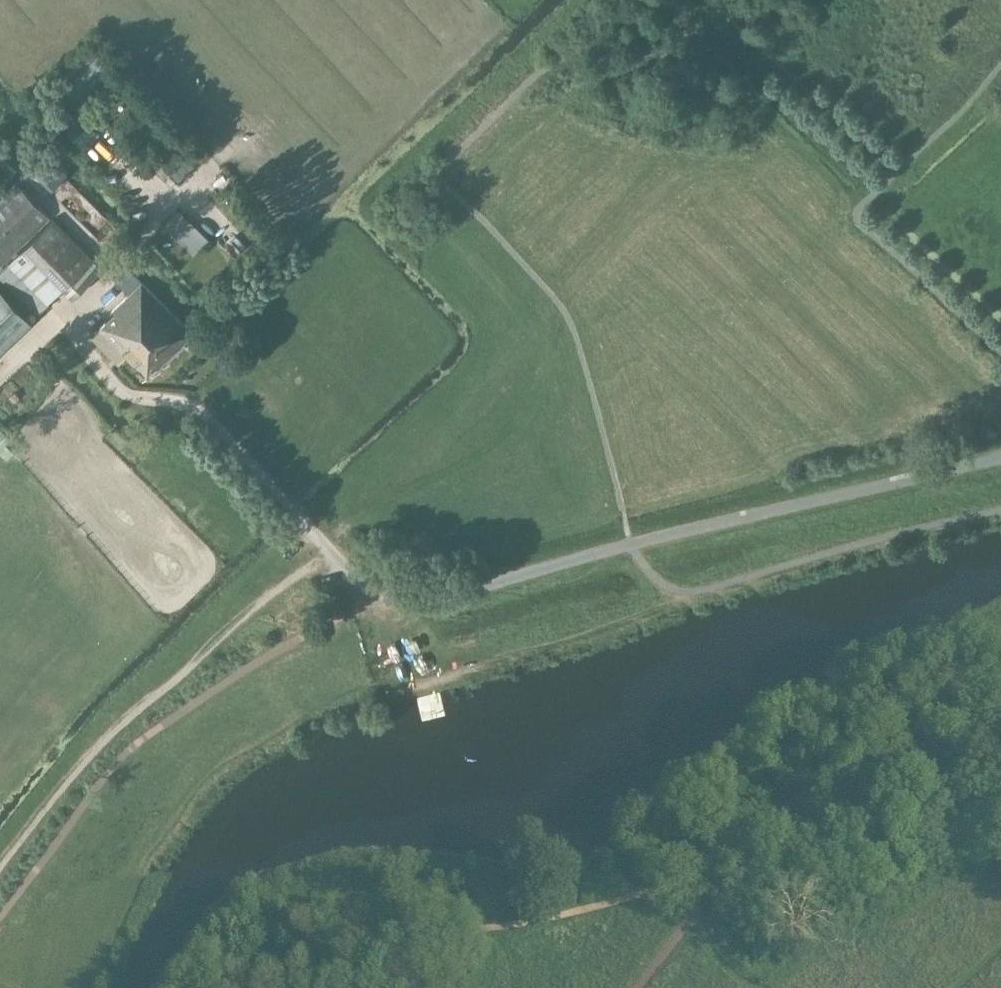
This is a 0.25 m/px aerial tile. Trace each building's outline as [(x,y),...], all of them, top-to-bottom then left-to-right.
[(115,67),(100,49),(66,77),(81,95),(115,67)] [(51,217),(20,185),(0,204),(0,267),(51,217)] [(178,209),(163,224),(193,254),(208,239),(178,209)] [(85,290),(104,271),(54,221),(11,264),(50,303),(75,280),(85,290)] [(39,315),(51,304),(50,303),(11,264),(0,274),(0,276),(39,315)] [(130,294),(141,283),(143,282),(127,267),(115,280),(130,294)] [(149,378),(193,336),(141,283),(130,294),(131,296),(114,312),(116,315),(101,329),(149,378)] [(33,322),(0,287),(0,354),(33,322)] [(4,430),(0,434),(0,453),(8,460),(15,453),(6,444),(12,439),(4,430)]
